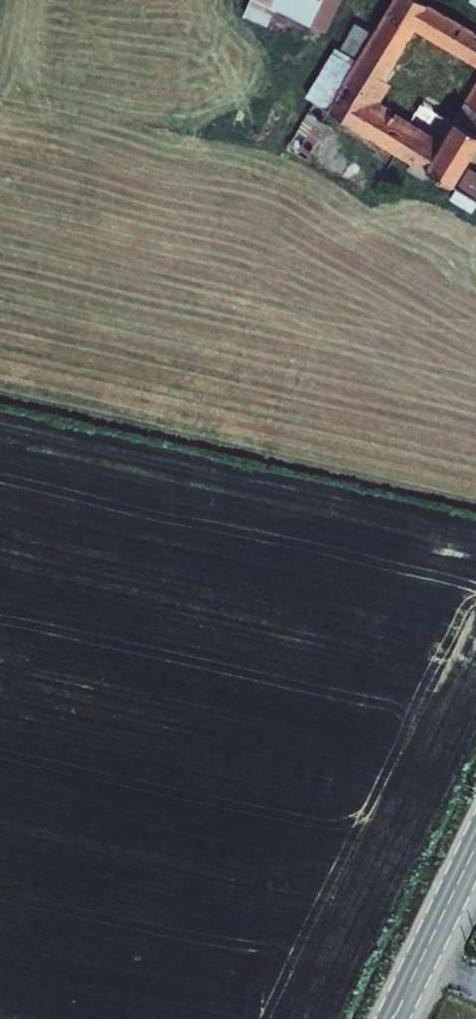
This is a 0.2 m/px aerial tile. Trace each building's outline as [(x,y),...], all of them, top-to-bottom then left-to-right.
[(343,0),(251,0),(245,13),(271,23),(277,7),(331,29),(343,0)] [(334,79),(315,111),(328,119),(347,87),(334,79)] [(328,119),(315,111),(309,120),(322,127),(328,119)]
